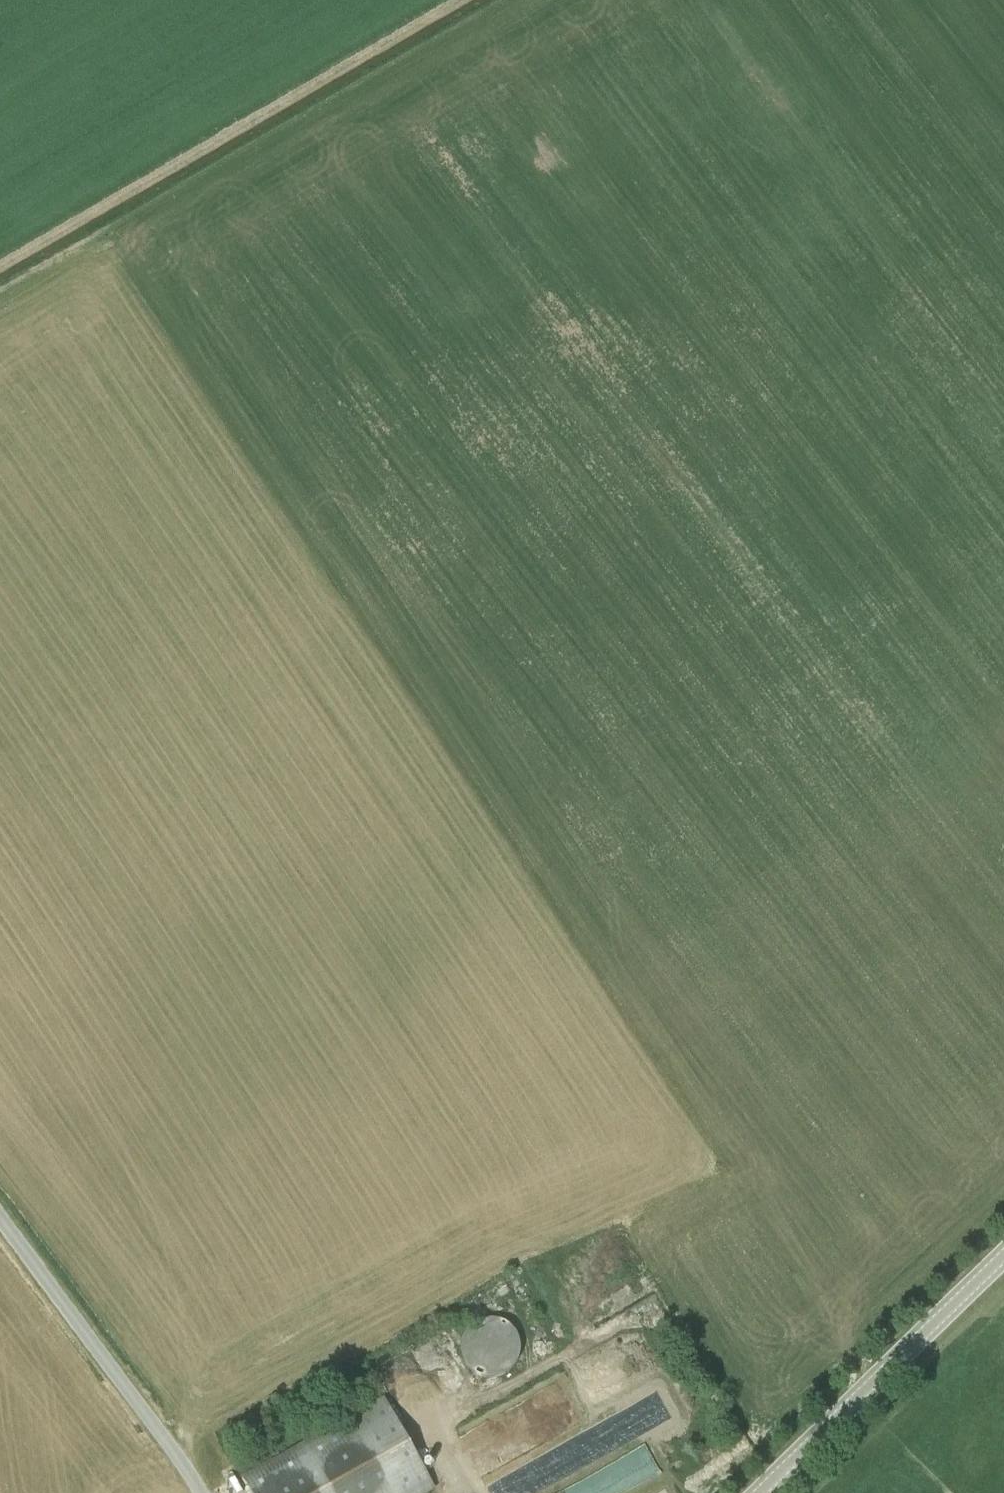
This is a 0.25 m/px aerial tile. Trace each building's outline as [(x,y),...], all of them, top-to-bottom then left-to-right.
[(461,1342),(460,1348),(461,1355),(463,1361),(467,1366),(471,1371),(476,1374),(483,1377),(486,1377),(492,1377),(498,1376),(504,1374),(510,1370),(512,1368),(514,1365),(517,1360),(519,1353),(520,1347),(519,1341),(518,1338),(515,1332),(511,1327),(509,1325),(503,1321),(497,1319),(491,1318),(485,1319),(478,1320),(473,1323),(468,1328),(466,1330),(463,1336),(461,1342)] [(241,1477),(250,1492),(429,1492),(435,1490),(383,1398),(241,1477)]
